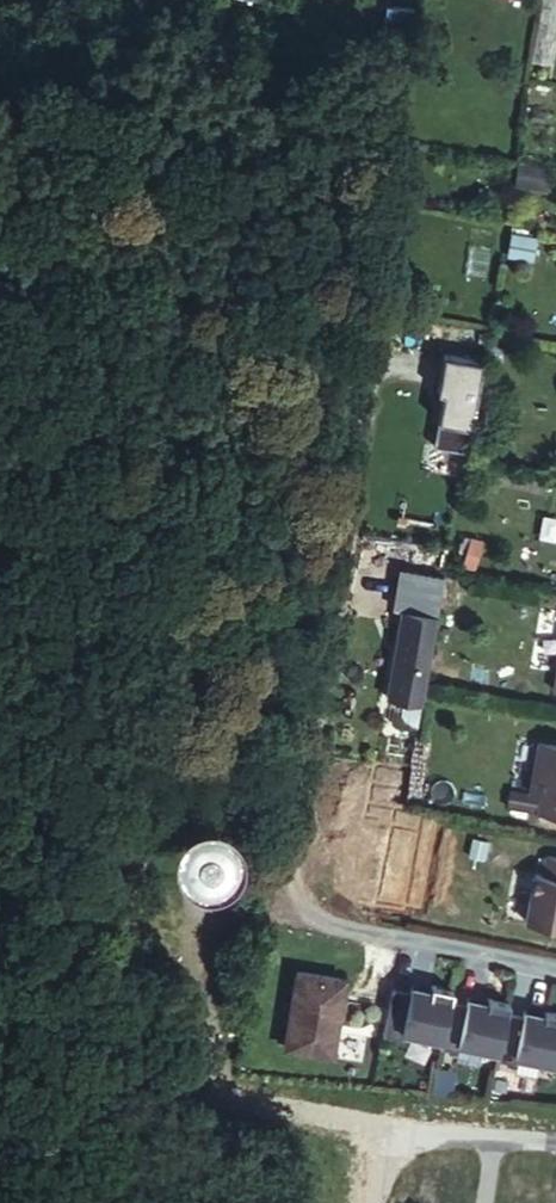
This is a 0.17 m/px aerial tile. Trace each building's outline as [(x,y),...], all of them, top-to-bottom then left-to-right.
[(550,165),(517,160),(514,181),(546,187),(550,165)] [(470,445),(484,354),(444,346),(437,384),(443,385),(434,440),(470,445)] [(384,695),(419,701),(441,576),(400,569),(394,606),(400,607),(384,695)] [(555,814),(555,742),(537,738),(527,789),(539,791),(535,810),(555,814)] [(223,834),(223,832),(223,829),(222,826),(220,822),(218,818),(214,816),(211,814),(207,813),(202,812),(197,813),(193,815),(191,817),(188,820),(186,824),(185,827),(184,830),(184,834),(185,837),(186,841),(188,844),(191,847),(194,849),(198,851),(201,851),(205,851),(208,851),(212,850),(214,848),(218,845),(221,841),(222,839),(223,834)] [(555,924),(555,854),(543,852),(540,871),(531,870),(523,919),(555,924)] [(339,975),(292,967),(279,1045),(326,1052),(339,975)] [(400,1027),(439,1036),(447,996),(449,986),(428,981),(427,986),(408,981),(407,987),(390,983),(380,1030),(399,1035),(400,1027)] [(447,996),(439,1036),(437,1043),(456,1047),(457,1040),(495,1049),(504,1009),(506,998),(484,993),(483,998),(464,994),(463,1000),(447,996)] [(494,1056),(512,1060),(513,1053),(550,1061),(555,1033),(555,1009),(540,1006),(539,1011),(520,1007),(519,1012),(504,1009),(495,1049),(494,1056)] [(433,1074),(429,1090),(447,1093),(451,1077),(433,1074)]
